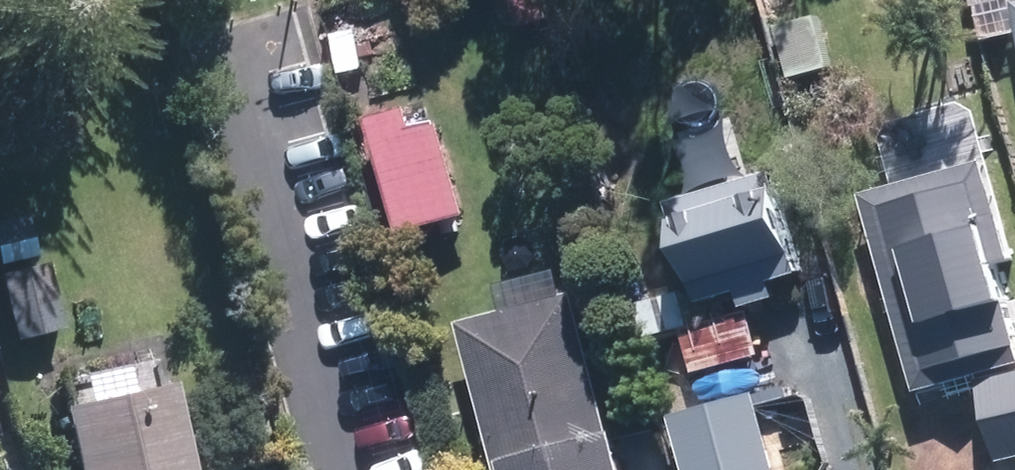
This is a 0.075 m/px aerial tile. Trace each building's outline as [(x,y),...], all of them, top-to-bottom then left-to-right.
[(761,25),(784,19),(779,0),(755,0),(761,25)] [(1014,54),(1014,4),(1006,5),(1014,54)] [(771,28),(784,78),(823,70),(810,18),(771,28)] [(359,121),(394,239),(460,219),(432,123),(406,130),(400,109),(359,121)] [(855,197),(910,394),(1011,366),(985,268),(1006,263),(978,163),(855,197)] [(732,295),(736,308),(769,300),(764,284),(793,275),(765,176),(661,205),(689,308),(732,295)] [(28,258),(18,210),(0,213),(0,263),(28,258)] [(4,345),(50,331),(31,265),(0,275),(0,332),(4,345)] [(494,469),(614,469),(566,297),(454,327),(494,469)] [(641,312),(647,343),(664,340),(658,308),(641,312)] [(741,314),(676,333),(688,374),(698,411),(730,403),(720,366),(752,356),(741,314)] [(991,462),(1014,457),(1014,373),(973,382),(991,462)] [(62,469),(177,469),(158,384),(48,410),(62,469)]
